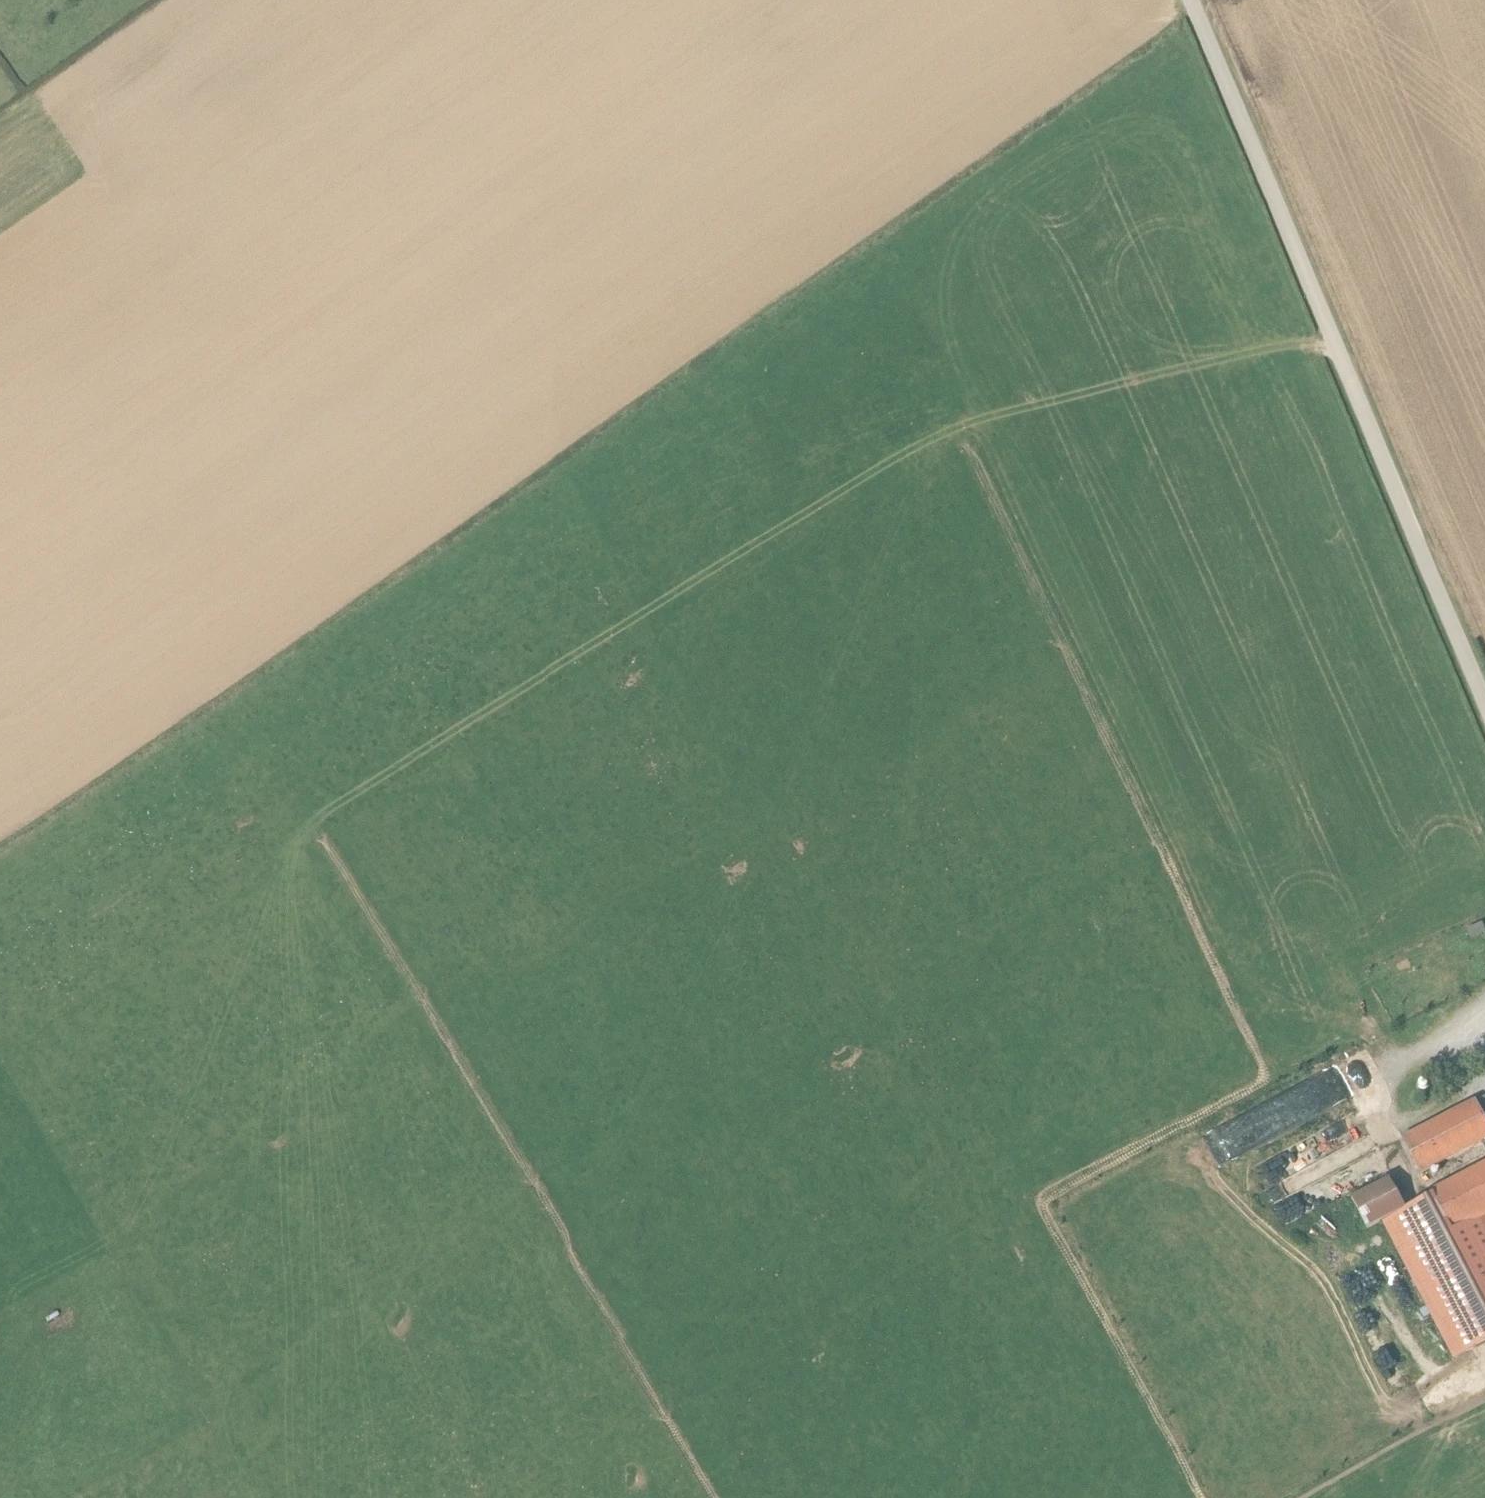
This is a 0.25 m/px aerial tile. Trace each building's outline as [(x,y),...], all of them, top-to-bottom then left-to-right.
[(1475,1104),(1401,1142),(1421,1179),(1430,1174),(1433,1173),(1482,1147),(1484,1153),(1484,1099),(1475,1104)] [(1429,1194),(1432,1199),(1452,1236),(1484,1222),(1484,1166),(1429,1194)] [(1383,1225),(1406,1212),(1389,1183),(1351,1203),(1367,1233),(1383,1225)] [(1383,1225),(1453,1362),(1484,1345),(1484,1222),(1452,1236),(1432,1199),(1406,1212),(1383,1225)]
